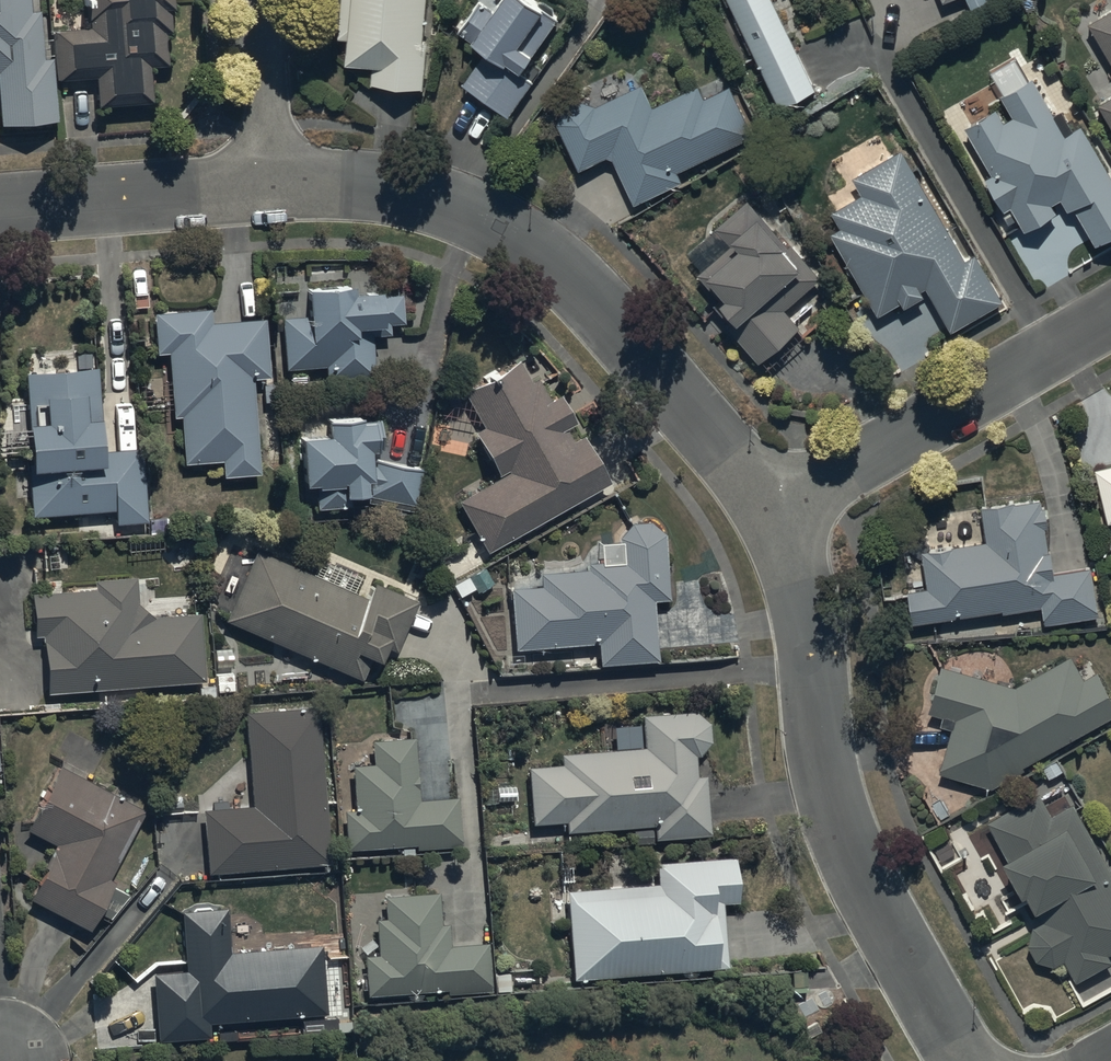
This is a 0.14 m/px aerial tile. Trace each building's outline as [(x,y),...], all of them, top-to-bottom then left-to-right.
[(1,129),(55,125),(51,62),(43,62),(40,14),(30,15),(29,0),(0,0),(0,107),(1,129)] [(84,28),(89,28),(90,37),(55,39),(57,86),(96,84),(97,111),(151,109),(149,73),(169,72),(167,18),(170,18),(169,0),(83,0),(84,28)] [(338,45),(349,46),(345,71),(373,74),(371,87),(422,94),(429,44),(419,43),(425,0),(344,0),(338,45)] [(462,89),(509,122),(533,87),(523,80),(560,27),(522,0),(509,0),(496,19),(481,8),(459,39),(473,49),(470,52),(482,60),(462,89)] [(779,115),(815,98),(768,0),(724,0),(779,115)] [(945,9),(966,0),(942,0),(945,9)] [(1085,28),(1110,72),(1110,13),(1085,28)] [(964,119),(993,165),(986,170),(1007,204),(1013,200),(1027,223),(1059,204),(1054,197),(1062,192),(1069,204),(1073,201),(1096,238),(1110,229),(1110,166),(1081,118),(1068,126),(1033,70),(1002,89),(1014,109),(1004,115),(995,100),(964,119)] [(641,89),(594,111),(593,111),(592,110),(591,109),(589,109),(588,108),(587,107),(585,107),(584,107),(582,106),(581,106),(580,106),(578,106),(577,106),(575,107),(574,107),(572,107),(571,108),(570,108),(568,109),(567,110),(566,111),(565,112),(564,113),(563,114),(562,115),(561,116),(560,117),(559,119),(559,120),(558,121),(558,123),(558,124),(557,125),(557,127),(557,128),(557,130),(580,176),(607,163),(614,164),(635,208),(682,186),(678,177),(753,142),(730,91),(703,103),(697,91),(651,112),(641,89)] [(1097,110),(1110,133),(1110,102),(1097,110)] [(902,140),(854,168),(864,186),(831,204),(840,220),(831,225),(878,307),(903,293),(905,297),(930,282),(952,321),(1000,293),(973,247),(966,250),(902,140)] [(784,313),(821,282),(792,248),(784,255),(765,231),(769,228),(748,204),(715,232),(731,250),(696,280),(713,301),(708,305),(761,368),(802,334),(784,313)] [(354,269),(306,271),(308,308),(283,310),(285,360),(327,358),(328,372),(374,370),(372,328),(391,327),(391,317),(405,317),(404,292),(383,293),(382,275),(354,276),(354,269)] [(211,303),(155,305),(157,345),(170,345),(173,409),(183,409),(185,457),(223,453),(225,469),(260,465),(251,371),(268,370),(266,312),(211,314),(211,303)] [(458,491),(488,545),(611,476),(585,429),(574,436),(566,421),(576,415),(559,384),(549,390),(538,369),(531,373),(518,350),(461,381),(482,420),(477,424),(501,467),(458,491)] [(97,359),(23,364),(31,456),(29,456),(32,509),(115,504),(115,516),(145,514),(141,440),(102,442),(97,359)] [(359,413),(326,415),(326,433),(303,433),(303,480),(315,481),(315,509),(348,509),(348,489),(365,489),(365,476),(377,476),(373,501),(408,507),(415,469),(369,462),(368,445),(375,445),(373,417),(359,417),(359,413)] [(1095,475),(1107,527),(1110,527),(1110,471),(1095,475)] [(1039,612),(1041,629),(1094,622),(1088,574),(1050,579),(1044,534),(1047,534),(1044,512),(1040,513),(1039,505),(980,513),(984,547),(922,556),(927,595),(908,597),(913,630),(972,622),(1039,612)] [(513,582),(514,642),(599,637),(600,658),(660,654),(656,595),(670,594),(666,530),(665,528),(664,527),(663,525),(662,523),(661,522),(660,521),(659,519),(657,518),(656,517),(654,516),(652,515),(651,515),(649,514),(647,514),(645,513),(644,513),(642,513),(640,513),(638,513),(636,514),(634,514),(633,515),(631,516),(629,517),(628,518),(626,519),(625,520),(624,521),(622,523),(621,524),(620,526),(620,527),(619,529),(618,531),(618,532),(600,533),(601,556),(587,556),(587,564),(540,565),(540,582),(513,582)] [(364,588),(256,544),(225,617),(362,673),(374,645),(383,649),(386,641),(397,645),(419,591),(371,571),(364,588)] [(93,570),(94,582),(34,584),(34,628),(45,628),(48,686),(205,673),(200,604),(154,608),(137,593),(135,568),(93,570)] [(1014,691),(942,671),(929,717),(944,721),(941,731),(952,735),(940,777),(992,791),(1025,773),(1023,770),(1110,722),(1110,707),(1095,677),(1082,684),(1069,661),(1014,691)] [(246,704),(252,799),(203,802),(207,864),(328,857),(319,700),(246,704)] [(566,815),(567,825),(654,819),(655,832),(710,829),(706,769),(698,770),(696,749),(699,749),(711,736),(710,715),(696,702),(642,705),(644,741),(561,745),(561,759),(529,761),(532,817),(566,815)] [(352,758),(355,803),(345,805),(347,844),(414,838),(415,844),(461,839),(457,791),(419,793),(414,734),(372,735),(373,757),(352,758)] [(142,803),(59,758),(24,822),(58,840),(31,892),(89,923),(116,874),(107,869),(142,803)] [(1110,958),(1110,875),(1074,808),(1051,820),(1038,797),(987,825),(1011,868),(1006,871),(1034,920),(1037,918),(1041,925),(1031,931),(1025,949),(1034,966),(1052,970),(1062,965),(1073,988),(1110,968),(1106,960),(1110,958)] [(568,882),(574,971),(727,961),(723,896),(739,895),(736,849),(657,854),(658,877),(568,882)] [(384,890),(385,912),(375,913),(377,948),(365,949),(367,989),(490,981),(487,936),(450,939),(448,917),(442,917),(441,897),(439,897),(438,886),(384,890)] [(321,938),(229,944),(225,900),(183,903),(187,965),(154,967),(158,1032),(210,1029),(209,1015),(325,1007),(321,938)]
